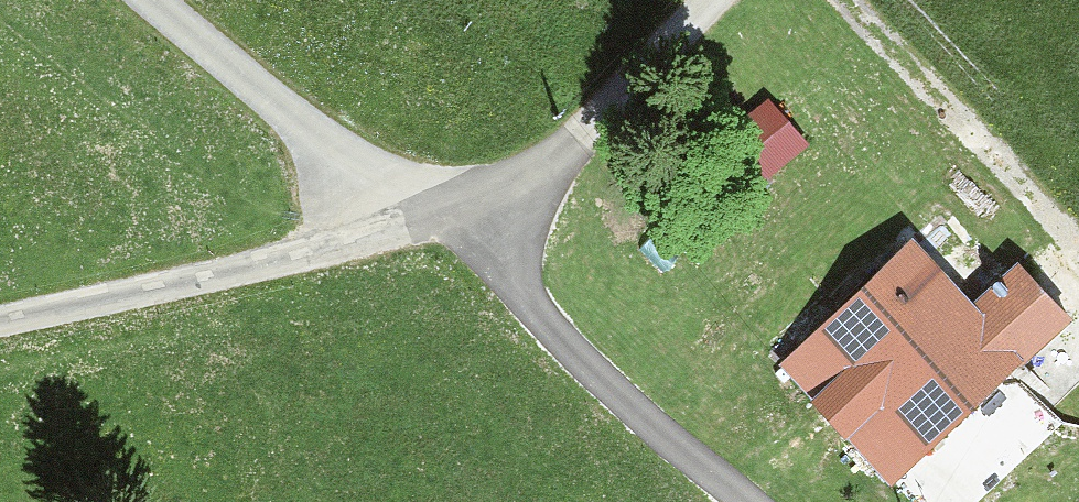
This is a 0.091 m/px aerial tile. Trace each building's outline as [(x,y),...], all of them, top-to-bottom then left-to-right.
[(747,172),(801,153),(778,90),(724,109),(747,172)] [(908,242),(785,359),(892,479),(1067,316),(1016,263),(969,302),(908,242)]
